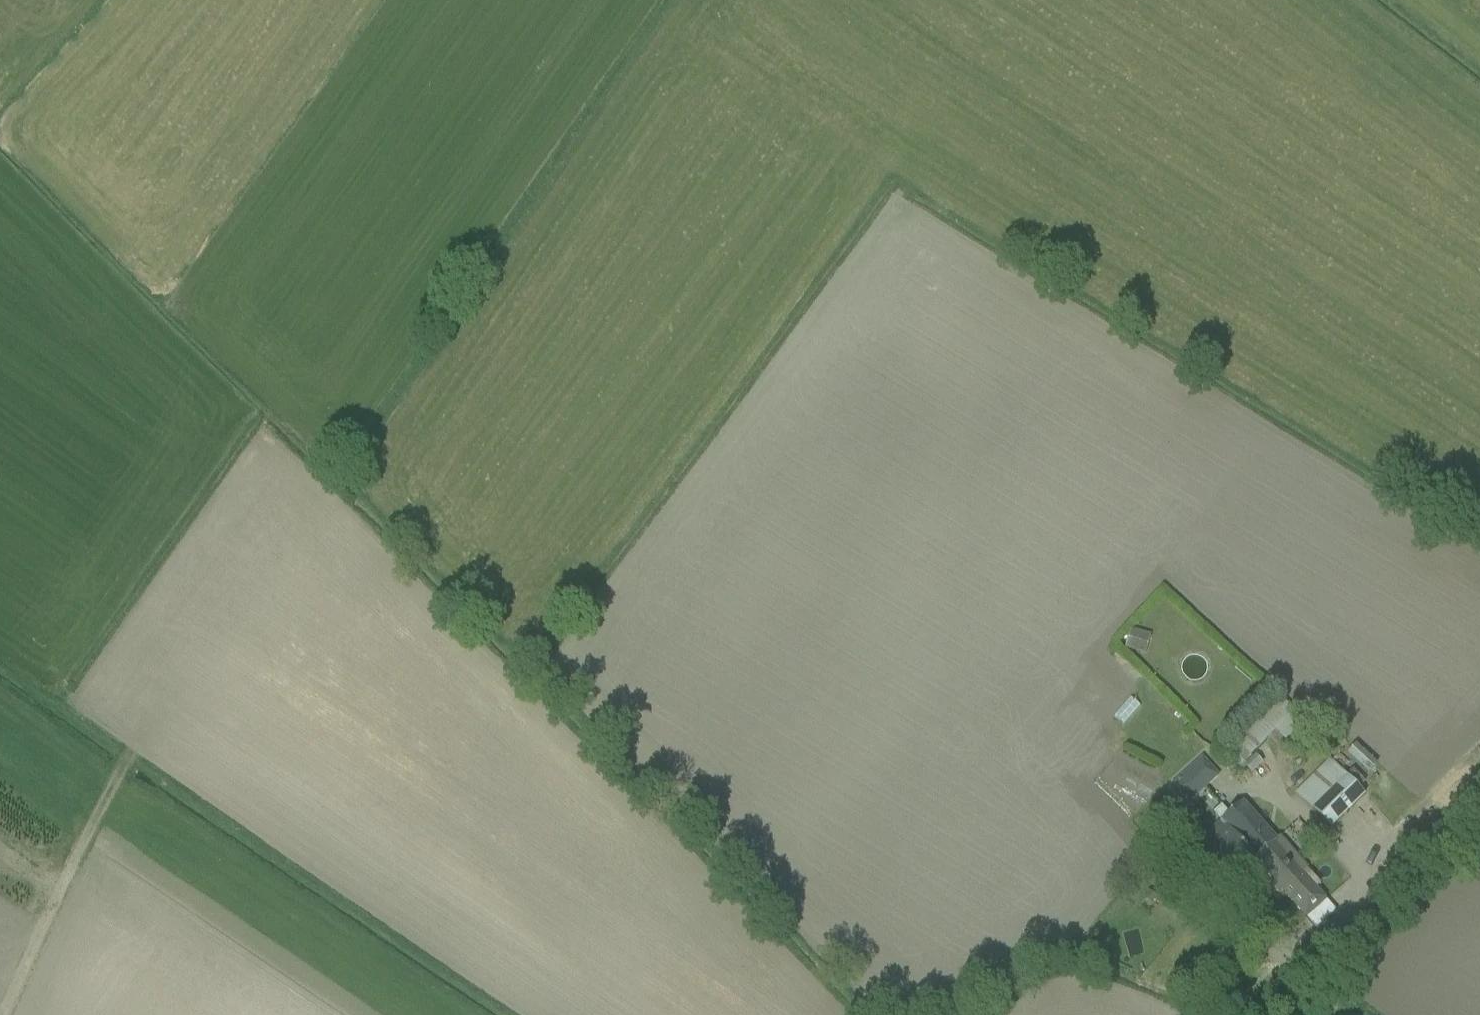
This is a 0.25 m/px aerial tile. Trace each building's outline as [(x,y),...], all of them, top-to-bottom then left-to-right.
[(1243,738),(1282,727),(1275,703),(1236,714),(1243,738)] [(1134,746),(1141,733),(1126,726),(1120,738),(1134,746)] [(1378,763),(1357,743),(1348,753),(1369,772),(1376,765),(1378,763)] [(1255,755),(1241,767),(1249,776),(1263,764),(1255,755)] [(1365,797),(1328,760),(1294,794),(1330,831),(1365,797)] [(1190,769),(1181,778),(1197,796),(1198,795),(1207,787),(1192,771),(1190,769)] [(1191,847),(1213,872),(1226,887),(1254,862),(1278,840),(1242,801),(1191,847)] [(1325,901),(1302,874),(1294,866),(1300,861),(1286,847),(1280,839),(1278,840),(1254,862),(1273,883),(1270,885),(1279,894),(1281,892),(1305,919),(1325,901)]
